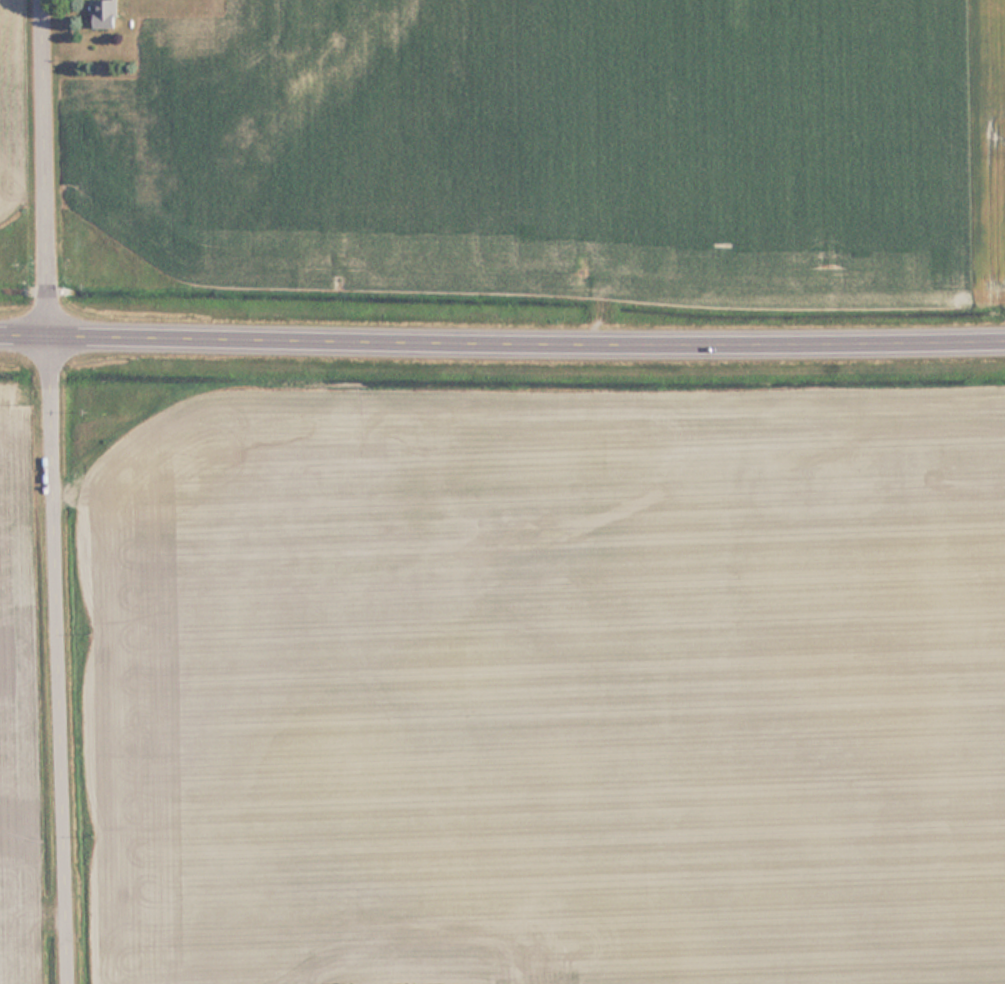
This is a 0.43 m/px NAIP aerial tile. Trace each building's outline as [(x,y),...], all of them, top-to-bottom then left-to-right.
[(120,0),(93,0),(93,28),(120,28),(120,0)]
